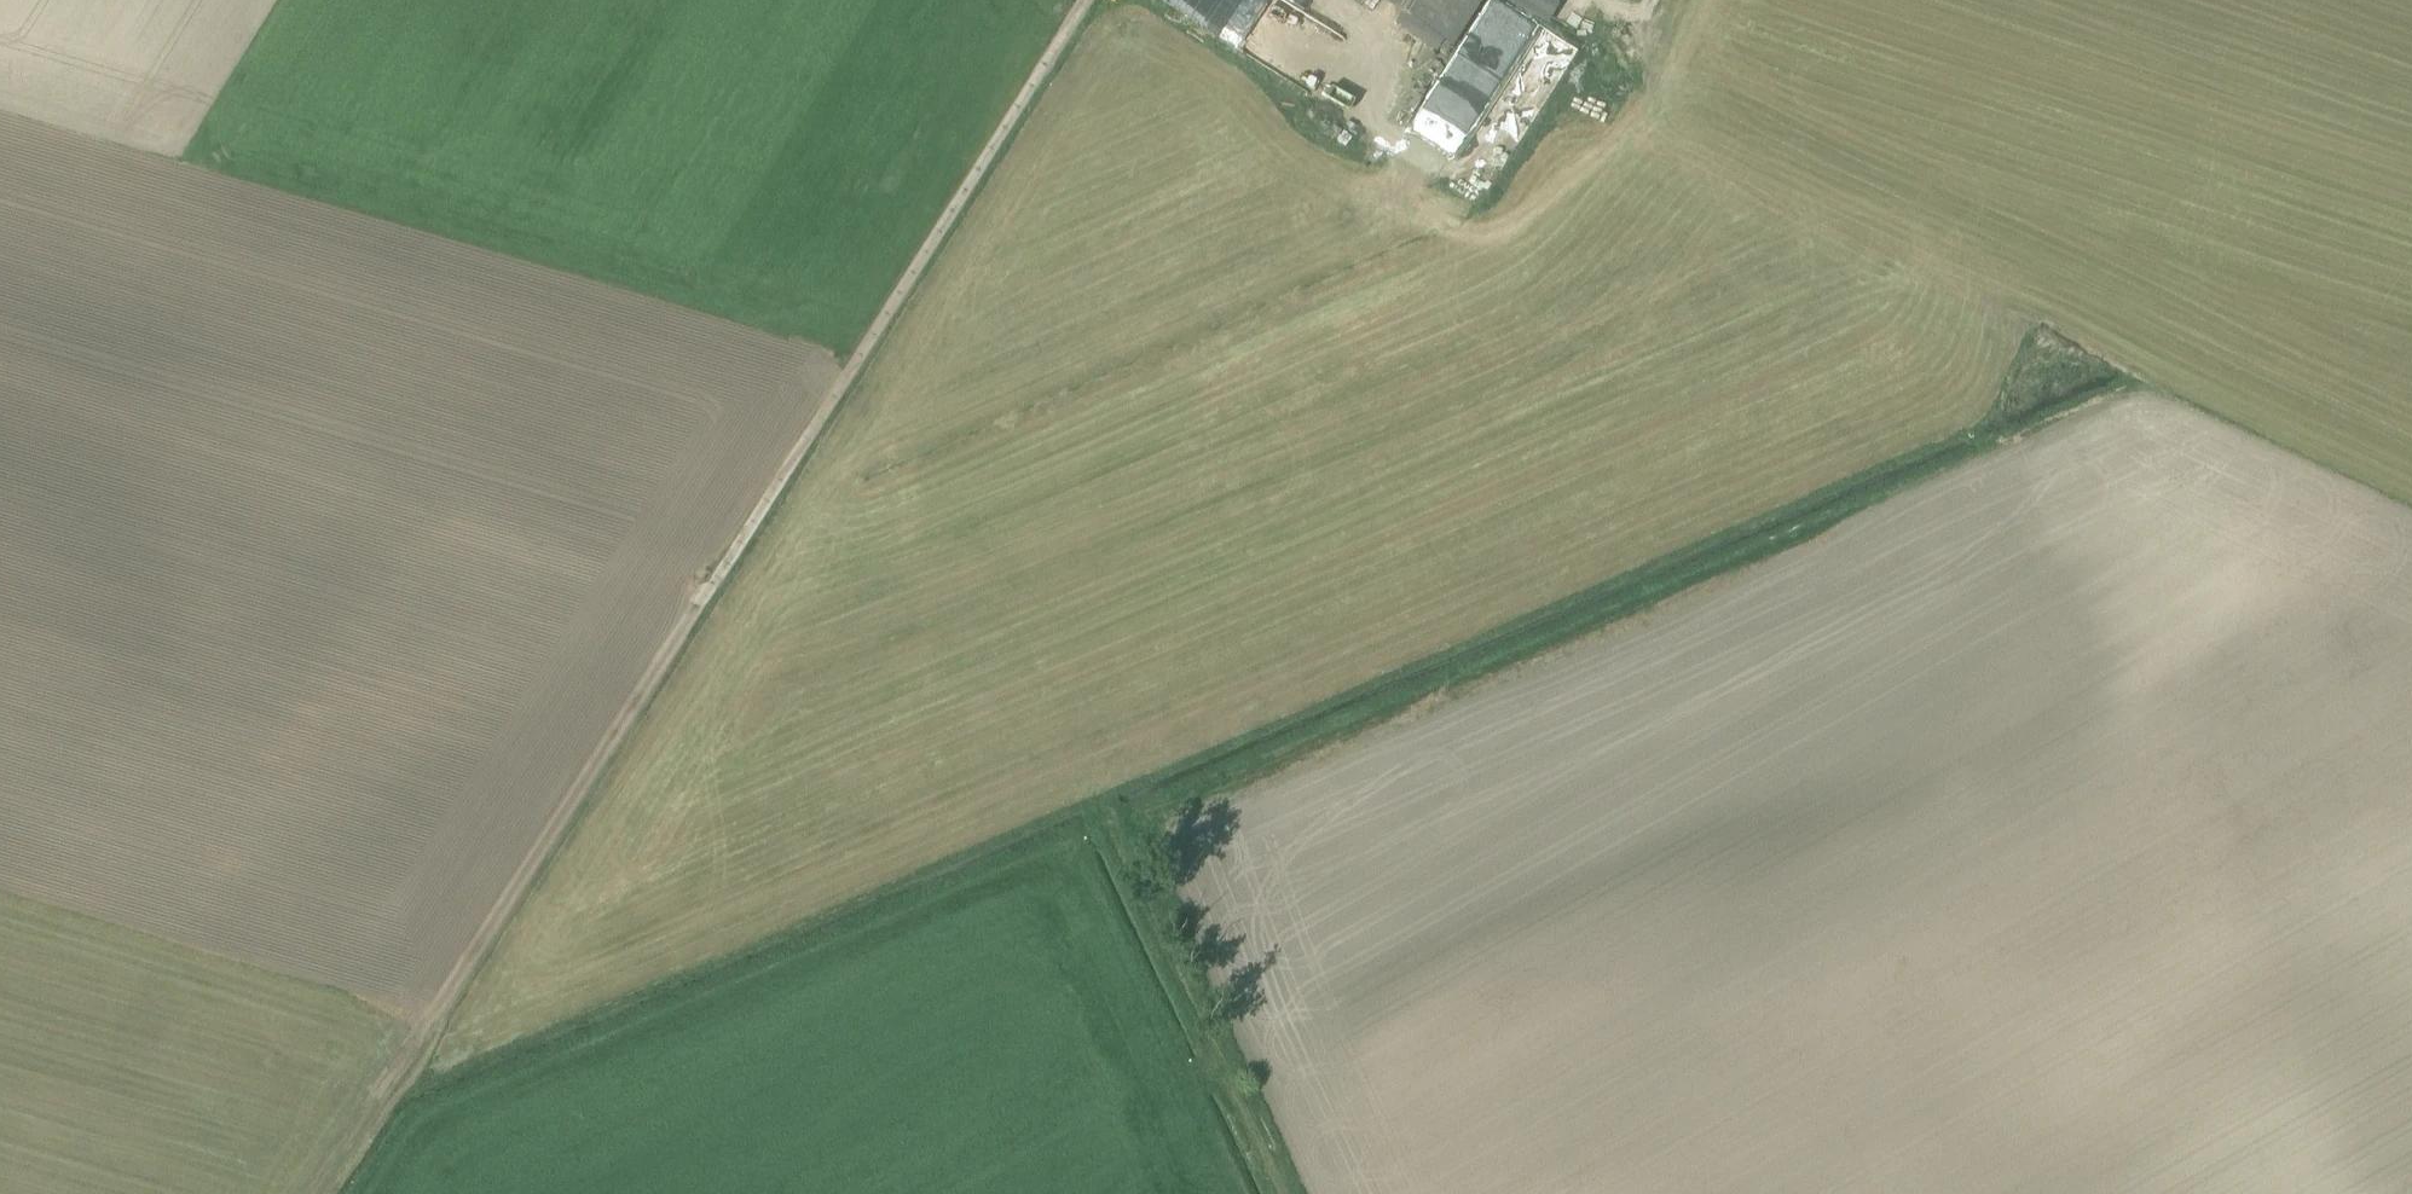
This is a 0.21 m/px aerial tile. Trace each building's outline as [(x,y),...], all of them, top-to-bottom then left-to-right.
[(1452,48),(1484,0),(1377,0),(1452,48)] [(1510,162),(1574,55),(1486,2),(1410,127),(1459,156),(1470,138),(1510,162)]
